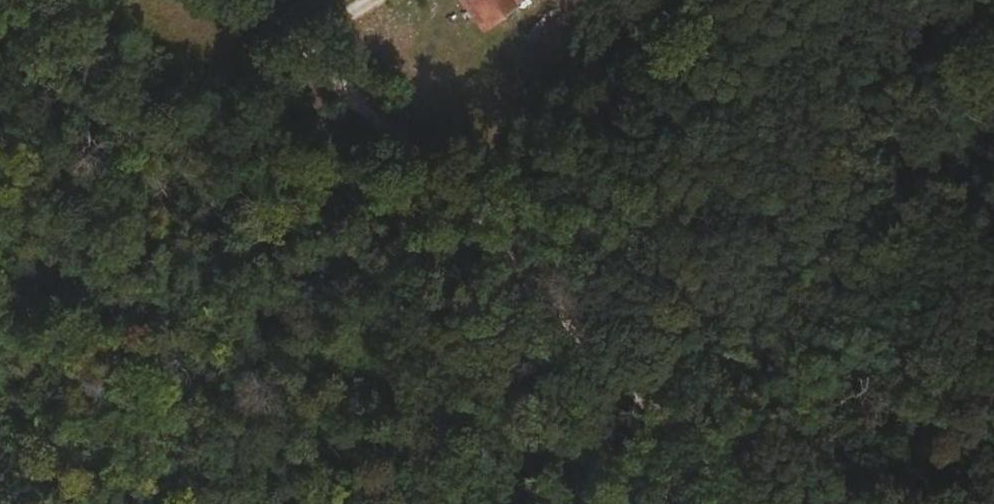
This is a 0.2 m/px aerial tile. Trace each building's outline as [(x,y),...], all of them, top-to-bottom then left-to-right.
[(523,0),(476,0),(498,24),(523,0)]
